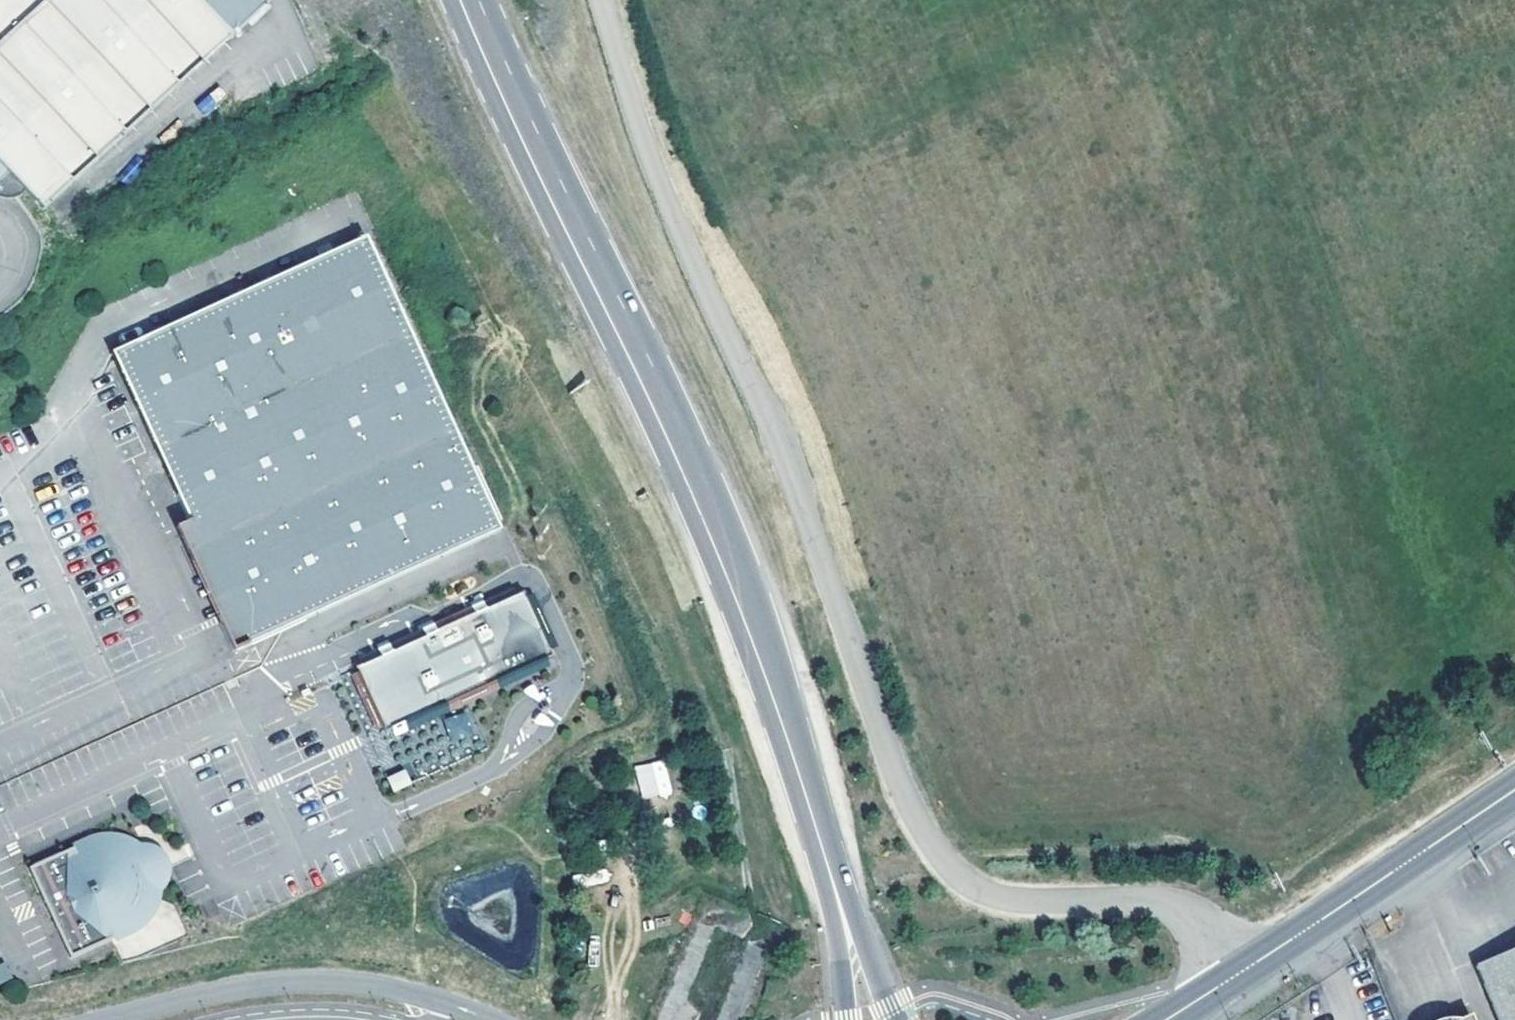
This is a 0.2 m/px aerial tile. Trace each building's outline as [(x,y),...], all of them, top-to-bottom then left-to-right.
[(41,210),(230,38),(270,0),(0,0),(0,165),(41,210)] [(201,548),(247,646),(501,529),(492,511),(365,235),(111,353),(143,422),(155,449),(190,524),(201,548)] [(181,528),(238,651),(247,646),(201,548),(190,524),(181,528)] [(392,729),(559,652),(530,587),(492,605),(490,600),(480,604),(482,609),(443,627),(441,622),(386,647),(389,652),(362,664),(392,729)] [(634,766),(641,800),(672,793),(665,760),(634,766)] [(405,768),(387,777),(394,792),(412,784),(405,768)] [(74,841),(77,847),(91,841),(104,838),(113,838),(120,839),(128,841),(135,845),(138,848),(141,851),(144,845),(150,848),(154,852),(158,857),(160,856),(166,867),(163,868),(164,872),(165,876),(164,881),(163,887),(156,887),(157,893),(155,901),(153,907),(149,914),(144,920),(137,927),(132,930),(122,934),(118,936),(113,938),(116,944),(122,941),(127,939),(136,934),(144,928),(148,924),(152,920),(155,916),(158,910),(162,899),(163,891),(166,888),(170,882),(172,875),(172,868),(171,860),(167,853),(161,848),(153,843),(145,842),(139,843),(134,838),(129,836),(122,834),(115,833),(107,833),(74,841)] [(157,893),(156,887),(163,887),(164,881),(165,876),(164,872),(163,868),(166,867),(160,856),(158,857),(154,852),(150,848),(144,845),(141,851),(138,848),(135,845),(128,841),(120,839),(113,838),(104,838),(91,841),(77,847),(31,869),(72,957),(113,938),(118,936),(122,934),(132,930),(137,927),(144,920),(149,914),(153,907),(155,901),(157,893)] [(1470,964),(1495,1019),(1514,1019),(1514,946),(1470,964)] [(12,976),(4,961),(0,963),(0,983),(12,976)] [(1470,1012),(1457,1017),(1450,1019),(1473,1019),(1470,1012)]
